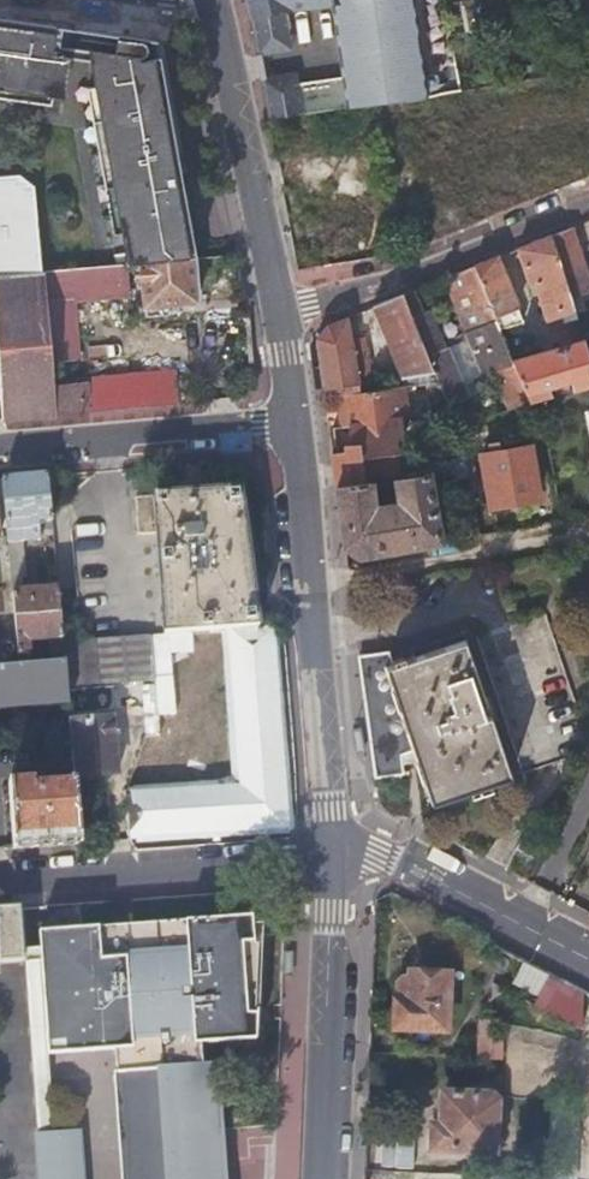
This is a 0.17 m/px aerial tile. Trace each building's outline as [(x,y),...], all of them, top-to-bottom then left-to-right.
[(251,15),(281,10),(279,0),(248,0),(251,15)] [(328,110),(371,103),(378,101),(406,97),(422,94),(425,93),(410,0),(309,0),(310,5),(333,1),(346,76),(298,84),(297,77),(293,75),(263,80),(270,119),(328,110)] [(310,5),(309,0),(279,0),(281,10),(286,9),(310,5)] [(251,15),(259,57),(290,51),(292,48),(286,9),(281,10),(251,15)] [(331,9),(317,11),(321,39),(334,37),(331,9)] [(0,16),(0,86),(54,93),(55,84),(67,86),(71,55),(90,58),(91,84),(89,85),(102,157),(178,146),(161,55),(156,56),(141,58),(140,53),(143,53),(144,52),(145,51),(147,49),(147,47),(147,46),(147,44),(146,41),(145,40),(143,39),(117,35),(115,49),(73,43),(75,26),(0,16)] [(152,40),(143,39),(145,40),(146,41),(147,44),(147,46),(147,47),(147,49),(145,51),(144,52),(143,53),(140,53),(141,58),(156,56),(152,40)] [(52,103),(54,93),(0,86),(0,96),(52,103)] [(440,91),(441,102),(445,122),(453,121),(452,118),(466,116),(462,87),(440,91)] [(406,97),(378,101),(380,115),(381,129),(414,124),(415,126),(427,124),(424,110),(422,94),(406,97)] [(437,108),(424,110),(427,124),(445,122),(441,102),(436,103),(437,108)] [(452,118),(453,121),(454,131),(469,129),(467,118),(466,118),(466,116),(452,118)] [(196,243),(178,146),(102,157),(115,229),(122,228),(129,262),(193,257),(198,256),(196,243)] [(42,271),(36,183),(20,169),(0,172),(0,275),(42,271)] [(314,203),(324,257),(382,247),(372,192),(314,203)] [(577,242),(573,226),(552,235),(556,248),(577,242)] [(529,402),(551,396),(548,384),(571,378),(575,390),(588,386),(588,349),(572,297),(564,271),(556,248),(552,235),(539,240),(519,248),(530,283),(536,281),(553,335),(556,335),(558,339),(561,340),(566,340),(567,345),(512,360),(529,402)] [(584,265),(577,242),(556,248),(564,271),(584,265)] [(193,257),(129,262),(42,271),(43,286),(49,359),(80,356),(76,297),(131,292),(129,272),(134,274),(142,272),(148,314),(171,312),(170,302),(198,298),(193,257)] [(474,266),(498,326),(521,317),(497,257),(482,263),(474,266)] [(572,297),(588,292),(588,279),(584,265),(564,271),(572,297)] [(508,409),(529,402),(512,360),(498,326),(474,266),(445,278),(483,374),(487,373),(489,377),(496,376),(508,409)] [(4,418),(53,413),(51,387),(49,359),(43,286),(42,271),(0,275),(0,361),(4,418)] [(413,320),(422,316),(412,291),(403,295),(413,320)] [(402,378),(427,373),(434,372),(413,320),(403,295),(389,300),(375,306),(376,308),(368,310),(371,317),(378,314),(402,378)] [(454,424),(475,418),(430,313),(422,316),(413,320),(434,372),(438,381),(443,396),(454,424)] [(324,398),(332,397),(361,392),(360,382),(365,381),(364,375),(358,375),(357,364),(369,362),(365,337),(352,338),(349,316),(329,324),(316,339),(318,349),(324,398)] [(53,413),(179,403),(177,377),(177,372),(85,380),(85,385),(51,387),(53,413)] [(427,373),(427,383),(438,381),(434,372),(427,373)] [(179,403),(195,401),(193,376),(177,377),(179,403)] [(428,399),(443,396),(438,381),(427,383),(428,399)] [(332,453),(336,486),(366,482),(363,458),(400,452),(398,440),(405,439),(402,417),(395,418),(392,388),(361,392),(332,397),(337,427),(332,428),(333,430),(336,452),(332,453)] [(482,453),(485,473),(491,505),(539,496),(530,446),(500,450),(497,433),(488,435),(491,451),(482,453)] [(340,510),(344,544),(358,555),(441,541),(430,472),(395,477),(399,502),(375,505),(371,481),(366,482),(336,486),(340,510)] [(49,475),(5,479),(13,571),(25,570),(22,541),(41,538),(40,520),(53,518),(49,475)] [(228,628),(259,625),(240,490),(136,497),(139,532),(158,532),(165,632),(196,630),(228,628)] [(458,538),(480,534),(475,508),(474,503),(453,506),(458,538)] [(15,592),(20,654),(31,653),(30,640),(53,638),(54,652),(65,651),(64,641),(59,588),(15,592)] [(127,791),(131,838),(273,828),(288,826),(289,820),(288,807),(272,624),(259,625),(228,628),(230,636),(239,786),(226,786),(225,777),(196,779),(196,788),(127,791)] [(152,633),(154,660),(198,657),(196,630),(165,632),(152,633)] [(65,651),(66,662),(69,692),(156,684),(154,660),(152,633),(64,641),(65,651)] [(363,691),(374,761),(375,780),(402,777),(399,756),(411,755),(426,813),(472,800),(504,787),(485,716),(489,715),(485,703),(482,704),(465,643),(409,659),(394,664),(388,652),(356,658),(363,691)] [(173,659),(156,660),(158,687),(142,688),(145,727),(161,726),(161,716),(177,715),(173,668),(175,668),(175,663),(174,663),(173,659)] [(68,697),(69,692),(66,662),(0,667),(0,702),(68,697)] [(75,770),(75,776),(119,772),(115,717),(70,721),(73,749),(75,770)] [(42,772),(75,770),(73,749),(68,749),(68,756),(41,759),(42,772)] [(11,781),(13,847),(81,842),(76,782),(34,784),(34,780),(11,781)] [(0,909),(0,963),(24,961),(23,950),(21,923),(20,908),(0,909)] [(40,948),(41,960),(48,1047),(113,1042),(124,1178),(217,1178),(213,1132),(206,1133),(200,1044),(219,1043),(219,1040),(246,1038),(250,1036),(252,1032),(250,998),(257,997),(251,915),(38,931),(40,948)] [(40,948),(23,950),(24,961),(41,960),(40,948)] [(41,960),(24,961),(38,1137),(56,1135),(48,1047),(41,960)] [(448,974),(410,972),(409,977),(398,977),(396,999),(394,999),(392,1029),(446,1033),(448,974)] [(580,1032),(588,1033),(588,1014),(580,1013),(580,1032)] [(477,1036),(477,1056),(488,1057),(489,1036),(477,1036)] [(503,1036),(489,1036),(488,1057),(502,1058),(503,1036)] [(545,1142),(576,1144),(578,1085),(546,1084),(545,1142)] [(490,1095),(441,1094),(439,1126),(431,1126),(431,1149),(494,1151),(496,1101),(490,1095)] [(38,1137),(41,1178),(84,1178),(80,1134),(56,1135),(38,1137)] [(545,1142),(544,1178),(575,1178),(576,1144),(545,1142)]
